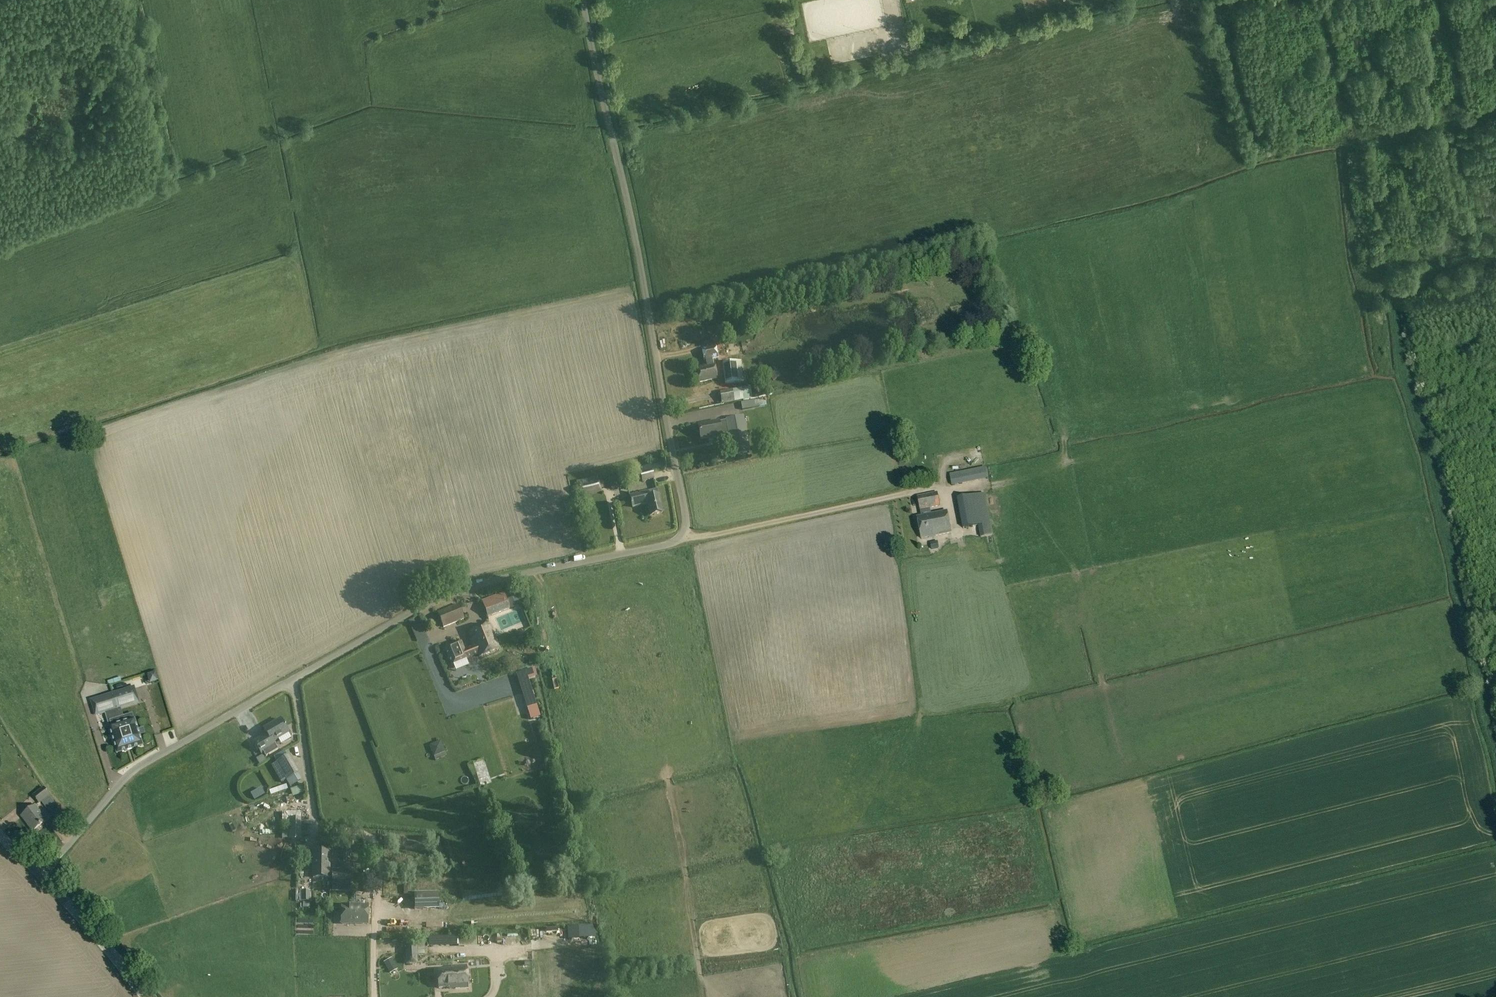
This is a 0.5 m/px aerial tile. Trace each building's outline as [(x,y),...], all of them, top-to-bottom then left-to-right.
[(881,10),(881,0),(802,0),(802,12),(881,10)] [(742,361),(723,364),(725,384),(744,382),(742,361)] [(715,365),(697,368),(700,382),(717,378),(715,365)] [(772,365),(766,368),(772,378),(777,374),(772,365)] [(752,399),(750,387),(721,392),(723,404),(752,399)] [(742,410),(761,407),(759,399),(741,403),(742,410)] [(699,426),(701,440),(721,436),(721,435),(728,434),(732,456),(751,453),(744,416),(726,420),(726,421),(719,422),(699,426)] [(962,434),(960,425),(943,430),(946,439),(962,434)] [(652,464),(639,467),(642,481),(655,479),(652,464)] [(950,474),(952,486),(988,479),(986,467),(950,474)] [(609,477),(612,489),(627,485),(624,474),(609,477)] [(579,497),(602,493),(600,482),(577,487),(579,497)] [(663,513),(659,496),(658,496),(657,490),(630,496),(633,507),(647,504),(650,516),(663,513)] [(917,496),(920,510),(922,517),(917,517),(922,539),(930,537),(931,538),(935,538),(934,536),(951,533),(947,512),(931,515),(930,508),(940,506),(938,492),(917,496)] [(993,535),(985,494),(957,499),(963,529),(978,526),(981,538),(993,535)] [(504,592),(482,601),(489,618),(511,609),(504,592)] [(459,604),(438,613),(444,628),(465,619),(459,604)] [(470,632),(480,657),(499,649),(489,624),(470,632)] [(468,659),(461,642),(446,648),(452,665),(468,659)] [(517,673),(522,689),(530,687),(525,671),(517,673)] [(111,693),(116,710),(139,703),(134,686),(111,693)] [(95,716),(105,713),(116,710),(111,693),(90,700),(95,716)] [(116,754),(127,751),(124,740),(126,739),(121,724),(119,718),(109,721),(111,728),(108,728),(116,754)] [(276,745),(274,742),(290,733),(285,726),(281,719),(264,728),(267,734),(260,738),(267,751),(276,745)] [(127,751),(142,746),(134,720),(121,724),(126,739),(124,740),(127,751)] [(447,757),(441,741),(429,746),(436,761),(447,757)] [(264,754),(256,756),(258,763),(266,761),(264,754)] [(276,763),(287,781),(300,773),(289,755),(276,763)] [(303,785),(291,790),(293,797),(305,792),(303,785)] [(253,799),(264,793),(260,786),(249,792),(253,799)] [(39,804),(41,802),(49,796),(50,795),(43,787),(32,796),(39,804)] [(22,817),(33,831),(46,821),(35,807),(22,817)] [(301,840),(301,818),(301,812),(283,812),(283,827),(288,827),(288,818),(289,818),(289,827),(282,827),(282,838),(289,838),(289,840),(301,840)] [(351,859),(351,847),(349,847),(349,849),(341,849),(341,859),(351,859)] [(330,869),(330,852),(314,852),(314,869),(330,869)] [(350,883),(350,873),(349,873),(349,863),(340,863),(339,873),(333,873),(332,882),(350,883)] [(311,901),(311,891),(302,891),(303,901),(311,901)] [(430,907),(430,896),(415,896),(416,907),(430,907)] [(368,923),(368,905),(359,905),(359,908),(342,908),(342,923),(368,923)] [(390,917),(400,917),(400,907),(390,907),(390,917)] [(406,947),(406,964),(418,964),(417,947),(406,947)] [(468,988),(466,968),(452,969),(438,970),(439,988),(450,988),(455,987),(455,989),(468,988)] [(314,980),(314,972),(303,972),(304,981),(314,980)]
